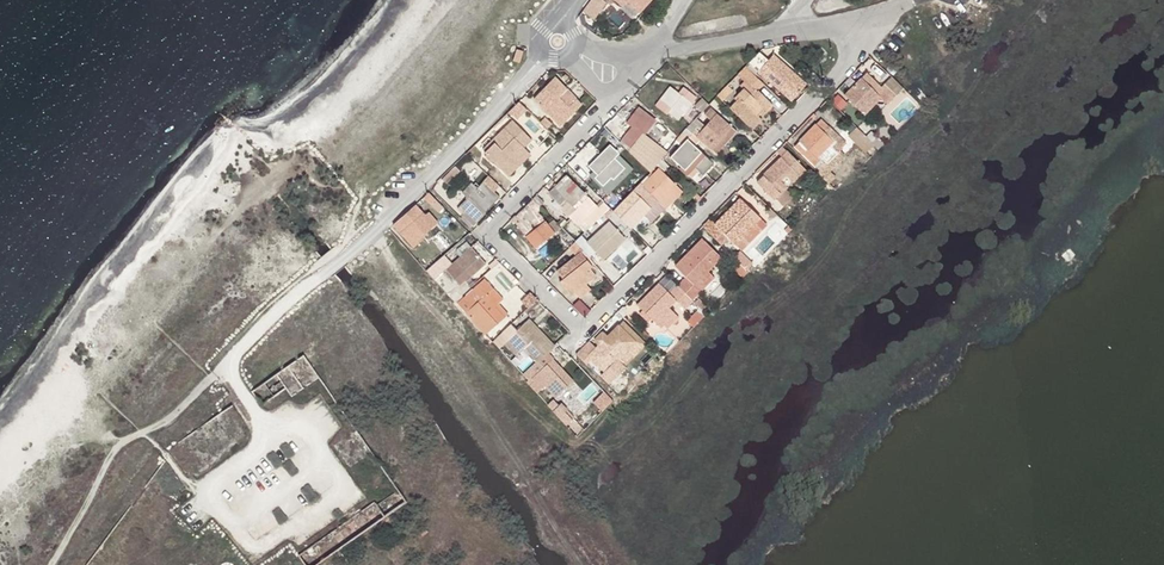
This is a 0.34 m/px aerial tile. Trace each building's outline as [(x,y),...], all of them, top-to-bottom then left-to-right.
[(583,9),(594,17),(606,0),(590,0),(583,9)] [(622,7),(626,3),(638,14),(651,0),(614,0),(622,7)] [(520,63),(524,50),(517,48),(513,61),(520,63)] [(765,64),(756,56),(746,66),(755,75),(759,71),(791,100),(807,83),(774,54),(765,64)] [(758,93),(766,84),(755,75),(746,66),(738,75),(749,86),(746,89),(746,93),(739,100),(729,109),(742,121),(751,112),(755,116),(762,109),(763,111),(765,113),(771,106),(758,93)] [(873,105),(885,93),(881,89),(864,73),(843,95),(864,115),(873,105)] [(560,126),(582,104),(556,77),(533,99),(560,126)] [(668,112),(677,120),(696,97),(684,87),(679,92),(671,85),(655,105),(666,115),(668,112)] [(746,93),(746,89),(736,97),(739,100),(746,93)] [(896,129),(919,105),(903,89),(880,113),(896,129)] [(514,108),(511,111),(519,119),(529,110),(520,101),(514,108)] [(651,170),(661,158),(651,151),(657,143),(645,134),(656,121),(639,108),(628,122),(633,126),(620,142),(629,152),(631,150),(644,161),(642,162),(651,170)] [(742,121),(747,126),(763,111),(762,109),(755,116),(751,112),(742,121)] [(698,118),(688,129),(715,153),(722,146),(716,140),(729,125),(717,114),(706,126),(698,118)] [(540,121),(547,128),(551,124),(544,117),(540,121)] [(816,168),(842,142),(819,119),(793,145),(816,168)] [(524,146),(526,148),(534,141),(514,121),(495,141),(496,144),(488,152),(508,172),(515,166),(514,164),(510,160),(524,146)] [(736,131),(729,125),(716,140),(722,146),(736,131)] [(868,151),(876,142),(858,126),(850,134),(868,151)] [(684,170),(699,153),(685,140),(670,156),(684,170)] [(609,197),(635,170),(610,145),(588,167),(593,171),(588,176),(609,197)] [(528,150),(526,148),(524,146),(510,160),(514,164),(528,150)] [(774,200),(805,170),(787,151),(786,152),(781,146),(775,151),(781,157),(756,181),(774,200)] [(453,185),(465,172),(457,164),(445,177),(453,185)] [(665,207),(682,190),(659,167),(643,184),(640,181),(620,203),(613,211),(630,227),(642,213),(640,212),(655,197),(665,207)] [(579,225),(599,206),(567,174),(550,191),(563,205),(568,200),(576,208),(569,214),(579,225)] [(474,225),(500,196),(483,181),(460,205),(466,210),(464,212),(469,218),(468,219),(474,225)] [(741,250),(769,222),(742,196),(715,223),(710,217),(703,225),(727,249),(733,242),(741,250)] [(650,222),(665,207),(655,197),(640,212),(642,213),(650,222)] [(542,207),(533,198),(513,218),(535,247),(554,233),(537,211),(542,207)] [(411,209),(401,218),(405,224),(399,229),(411,245),(437,224),(429,213),(419,220),(411,209)] [(604,259),(625,239),(609,221),(587,241),(604,259)] [(432,241),(443,256),(444,255),(448,252),(446,249),(452,245),(443,232),(432,241)] [(686,277),(678,285),(692,300),(714,277),(708,270),(721,257),(702,238),(675,266),(686,277)] [(443,256),(426,270),(454,301),(462,295),(457,289),(485,264),(470,248),(452,264),(444,255),(443,256)] [(733,262),(744,274),(756,264),(746,252),(733,262)] [(586,285),(597,275),(591,268),(592,267),(584,258),(555,281),(562,289),(560,290),(571,303),(576,298),(579,302),(592,291),(586,285)] [(457,304),(485,335),(504,317),(494,306),(499,302),(502,298),(484,278),(457,304)] [(676,301),(683,308),(689,303),(692,300),(678,285),(670,294),(659,283),(637,304),(659,326),(673,312),(669,307),(676,301)] [(535,297),(528,290),(519,299),(526,307),(535,297)] [(508,313),(499,302),(494,306),(504,317),(508,313)] [(537,361),(541,358),(548,351),(553,346),(536,328),(534,330),(527,322),(504,343),(513,353),(517,348),(520,352),(524,347),(537,361)] [(609,382),(625,366),(618,359),(622,355),(628,361),(645,345),(622,322),(589,355),(604,371),(601,373),(609,382)] [(524,375),(527,378),(541,365),(551,355),(548,351),(537,361),(524,375)] [(541,365),(527,378),(531,382),(536,377),(555,397),(574,378),(551,355),(541,365)] [(606,389),(595,400),(605,409),(615,399),(606,389)] [(567,423),(571,419),(565,412),(561,416),(567,423)]
